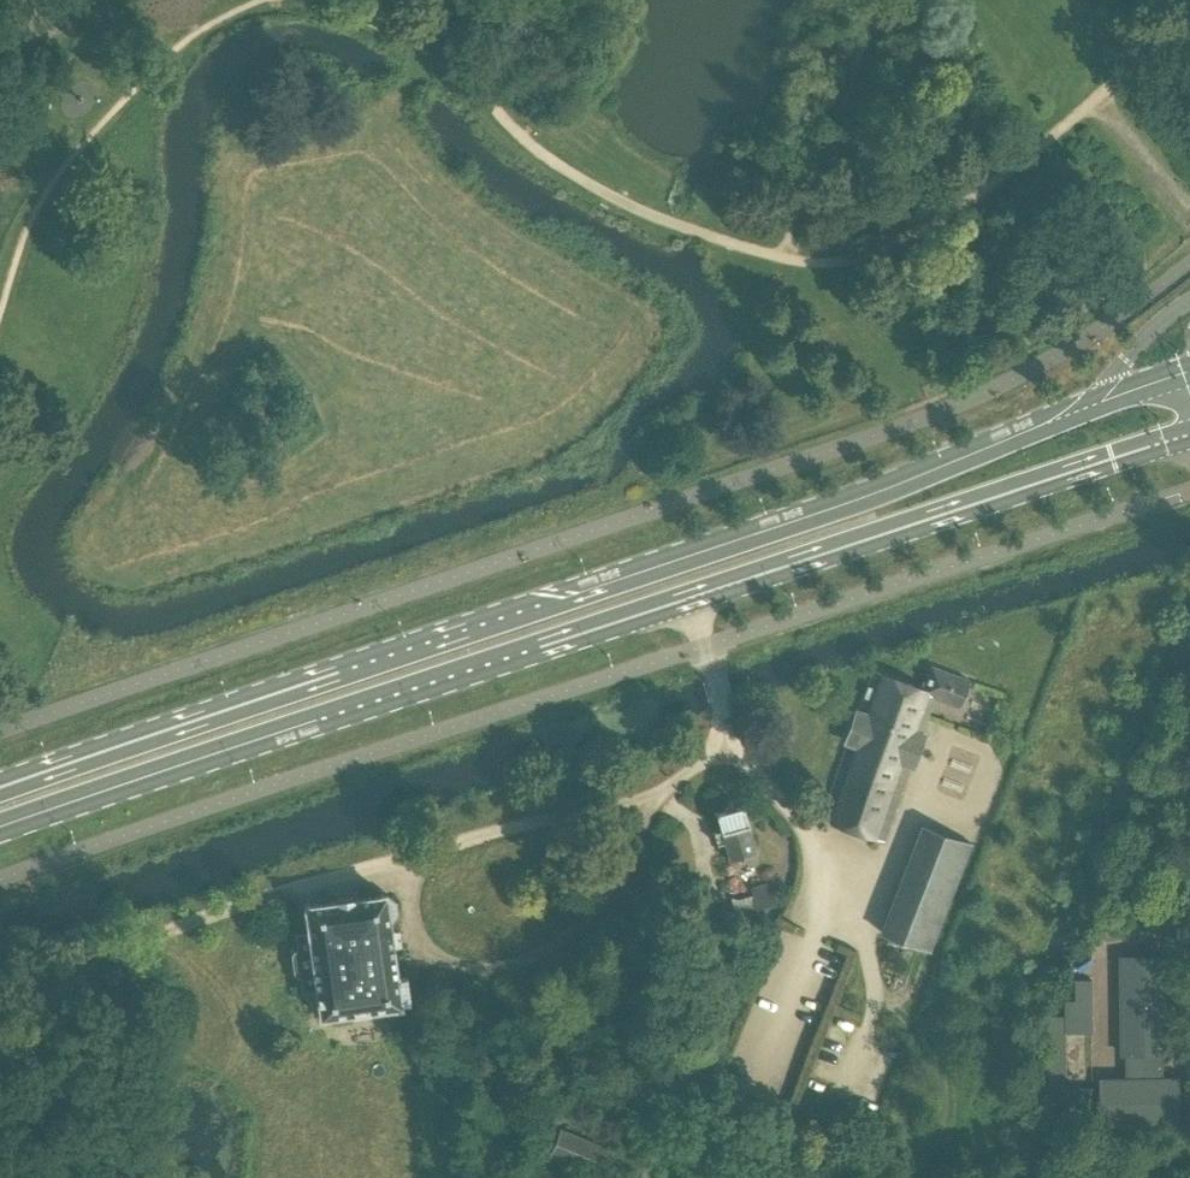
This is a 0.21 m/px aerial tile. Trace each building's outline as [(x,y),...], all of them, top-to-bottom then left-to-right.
[(846,741),(849,742),(822,819),(884,841),(910,767),(915,769),(927,733),(923,731),(935,699),(960,708),(970,680),(932,667),(924,689),(874,672),(859,712),(857,711),(846,741)] [(743,806),(717,813),(730,857),(756,850),(743,806)] [(932,952),(974,843),(922,823),(880,932),(932,952)] [(753,894),(738,899),(731,897),(737,916),(777,905),(771,881),(751,886),(753,894)] [(303,991),(316,990),(320,1018),(403,1007),(402,1003),(409,1002),(405,976),(396,978),(385,895),(307,905),(310,932),(296,934),(298,950),(296,950),(293,954),(296,973),(300,975),(301,975),(303,991)] [(1103,1078),(1103,1106),(1104,1125),(1181,1123),(1181,1108),(1180,1077),(1165,1077),(1164,1053),(1170,1053),(1168,956),(1122,956),(1123,1054),(1128,1054),(1129,1078),(1103,1078)] [(1074,981),(1074,1000),(1066,1000),(1066,1033),(1095,1032),(1094,1000),(1094,980),(1074,981)] [(556,1141),(550,1154),(607,1177),(637,1177),(644,1162),(608,1148),(561,1129),(556,1141)]
